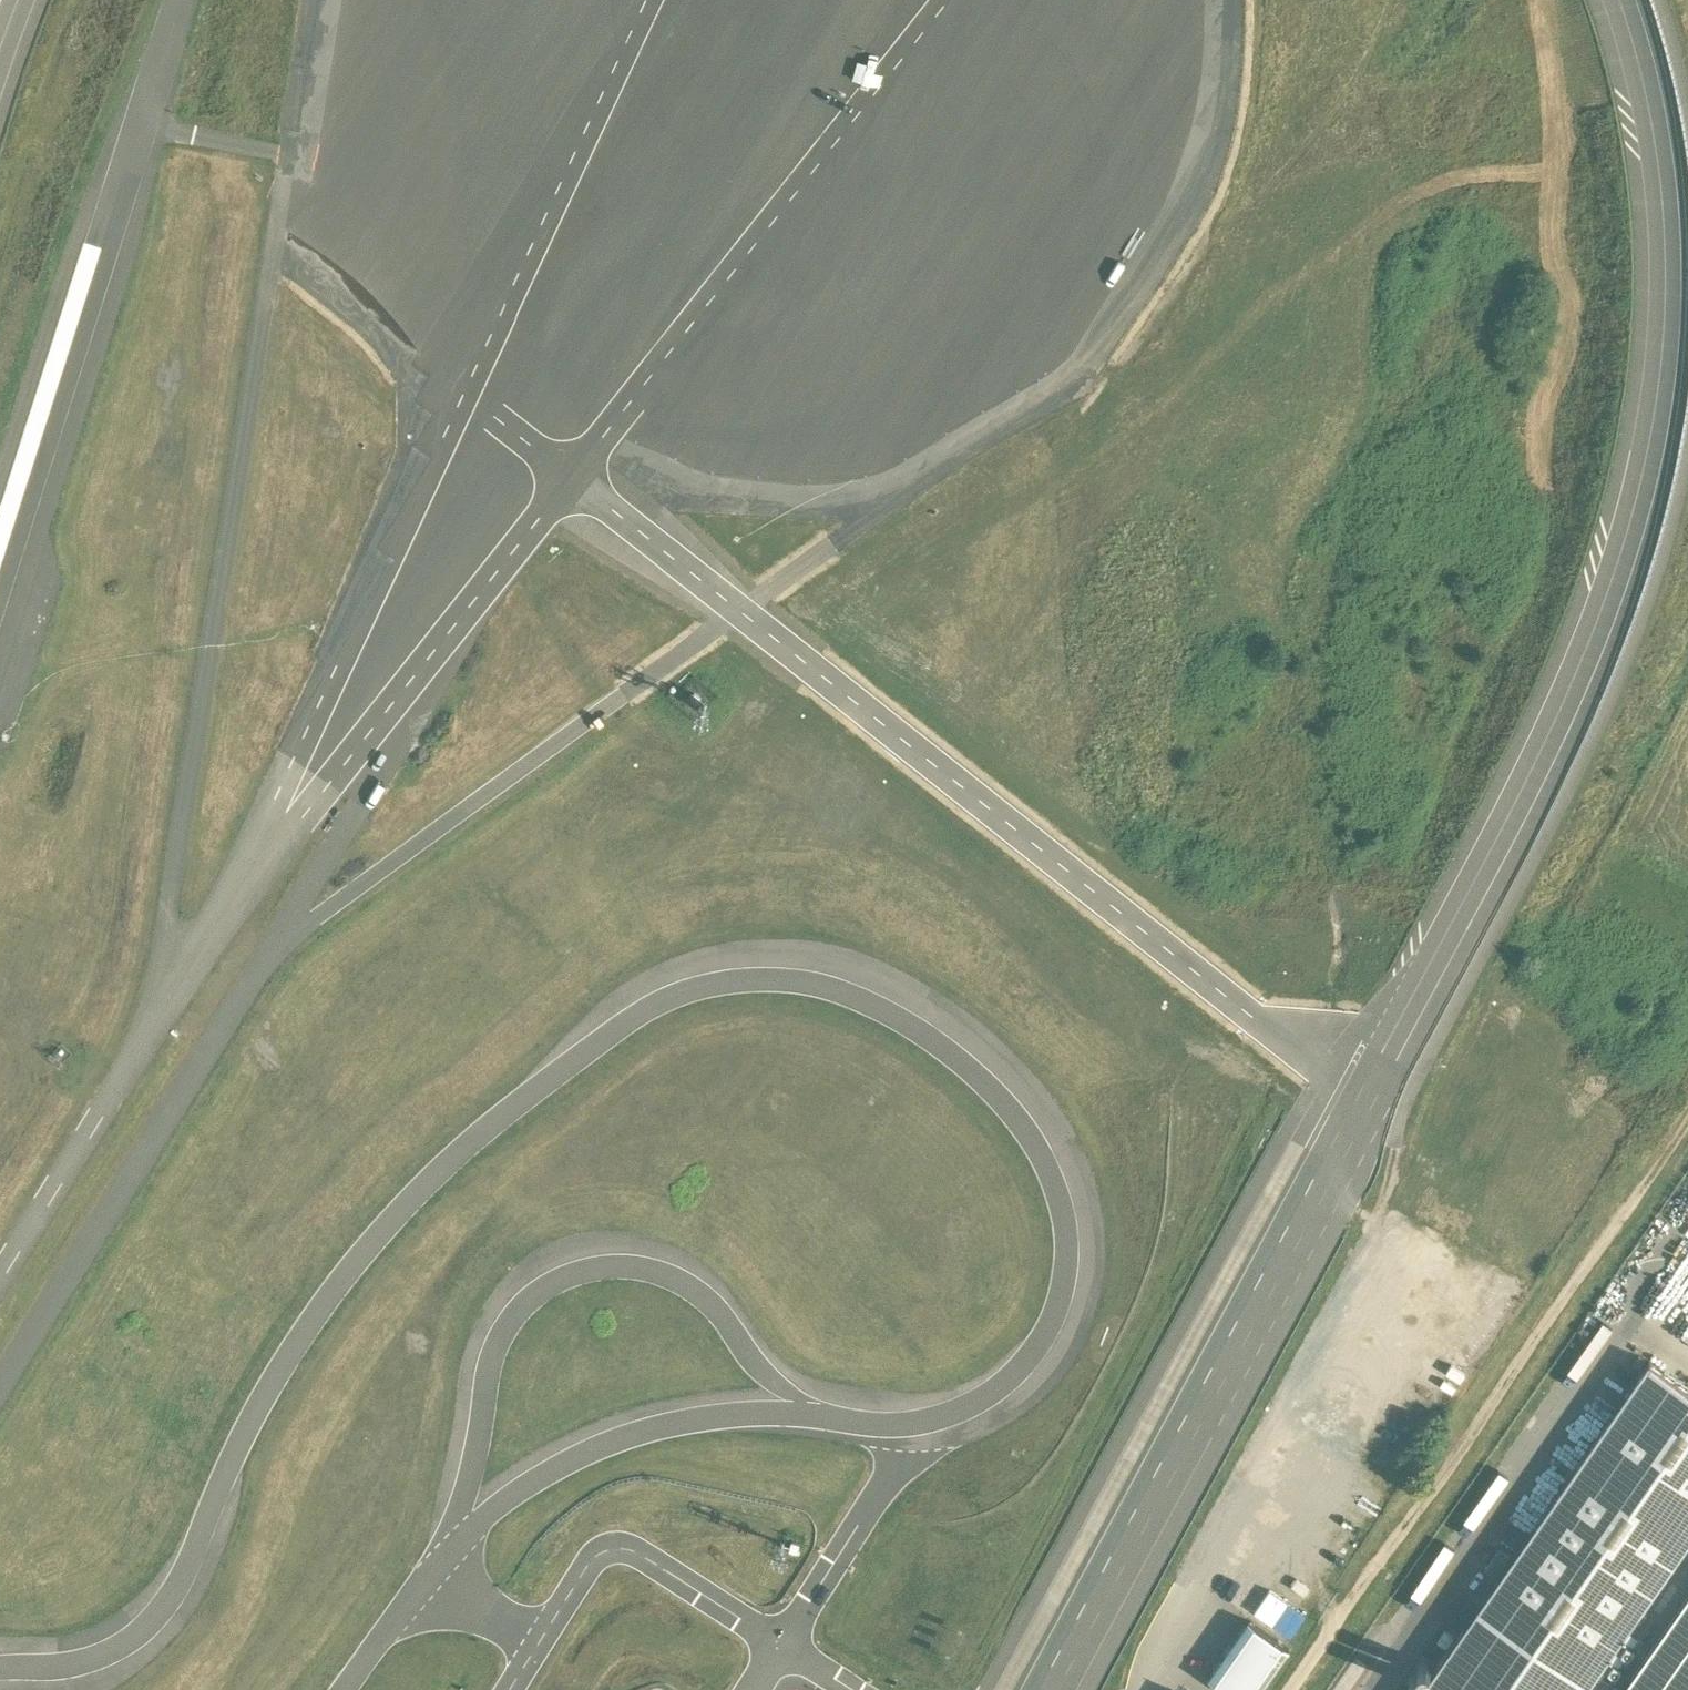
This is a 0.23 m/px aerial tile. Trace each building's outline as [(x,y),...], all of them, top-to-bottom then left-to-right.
[(1477,1609),(1587,1686),(1687,1541),(1687,1390),(1649,1362),(1477,1609)] [(1287,1602),(1268,1589),(1254,1611),(1263,1619),(1273,1626),(1287,1602)] [(1305,1613),(1287,1602),(1273,1626),(1279,1630),(1289,1637),(1305,1613)] [(1249,1621),(1238,1637),(1228,1650),(1218,1664),(1208,1679),(1225,1689),(1261,1689),(1289,1649),(1249,1621)] [(1458,1637),(1421,1689),(1535,1689),(1458,1637)]
